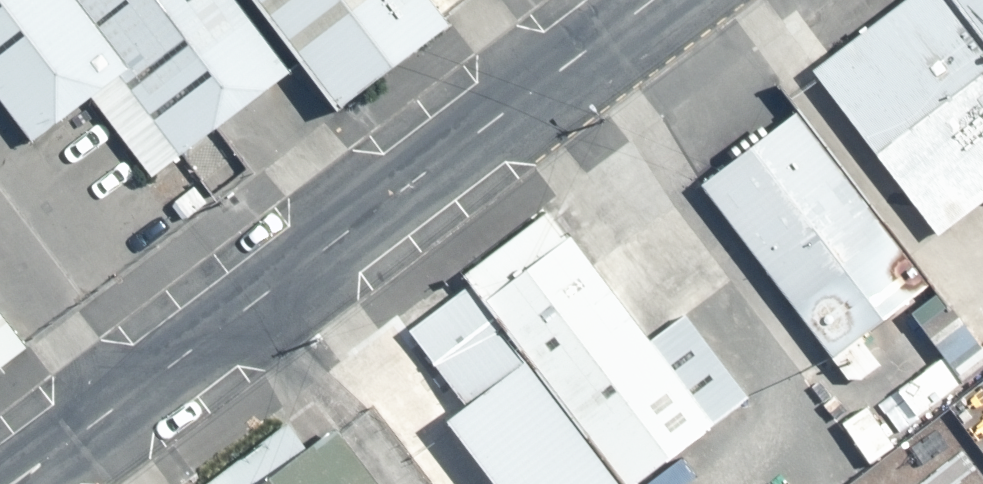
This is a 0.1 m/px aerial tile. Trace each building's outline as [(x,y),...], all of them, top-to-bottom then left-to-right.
[(4,122),(95,52),(55,0),(0,0),(0,117),(4,122)] [(95,52),(155,129),(258,50),(219,0),(55,0),(95,52)] [(258,50),(299,103),(417,12),(407,0),(219,0),(258,50)] [(920,0),(861,0),(781,60),(897,214),(982,150),(982,84),(920,0)] [(982,84),(982,0),(920,0),(982,84)] [(886,273),(756,101),(667,168),(798,340),(886,273)] [(542,213),(459,276),(468,288),(617,483),(632,483),(740,403),(669,310),(635,336),(542,213)] [(468,288),(410,332),(466,406),(445,422),(492,483),(617,483),(468,288)] [(297,415),(205,483),(350,483),(297,415)]
